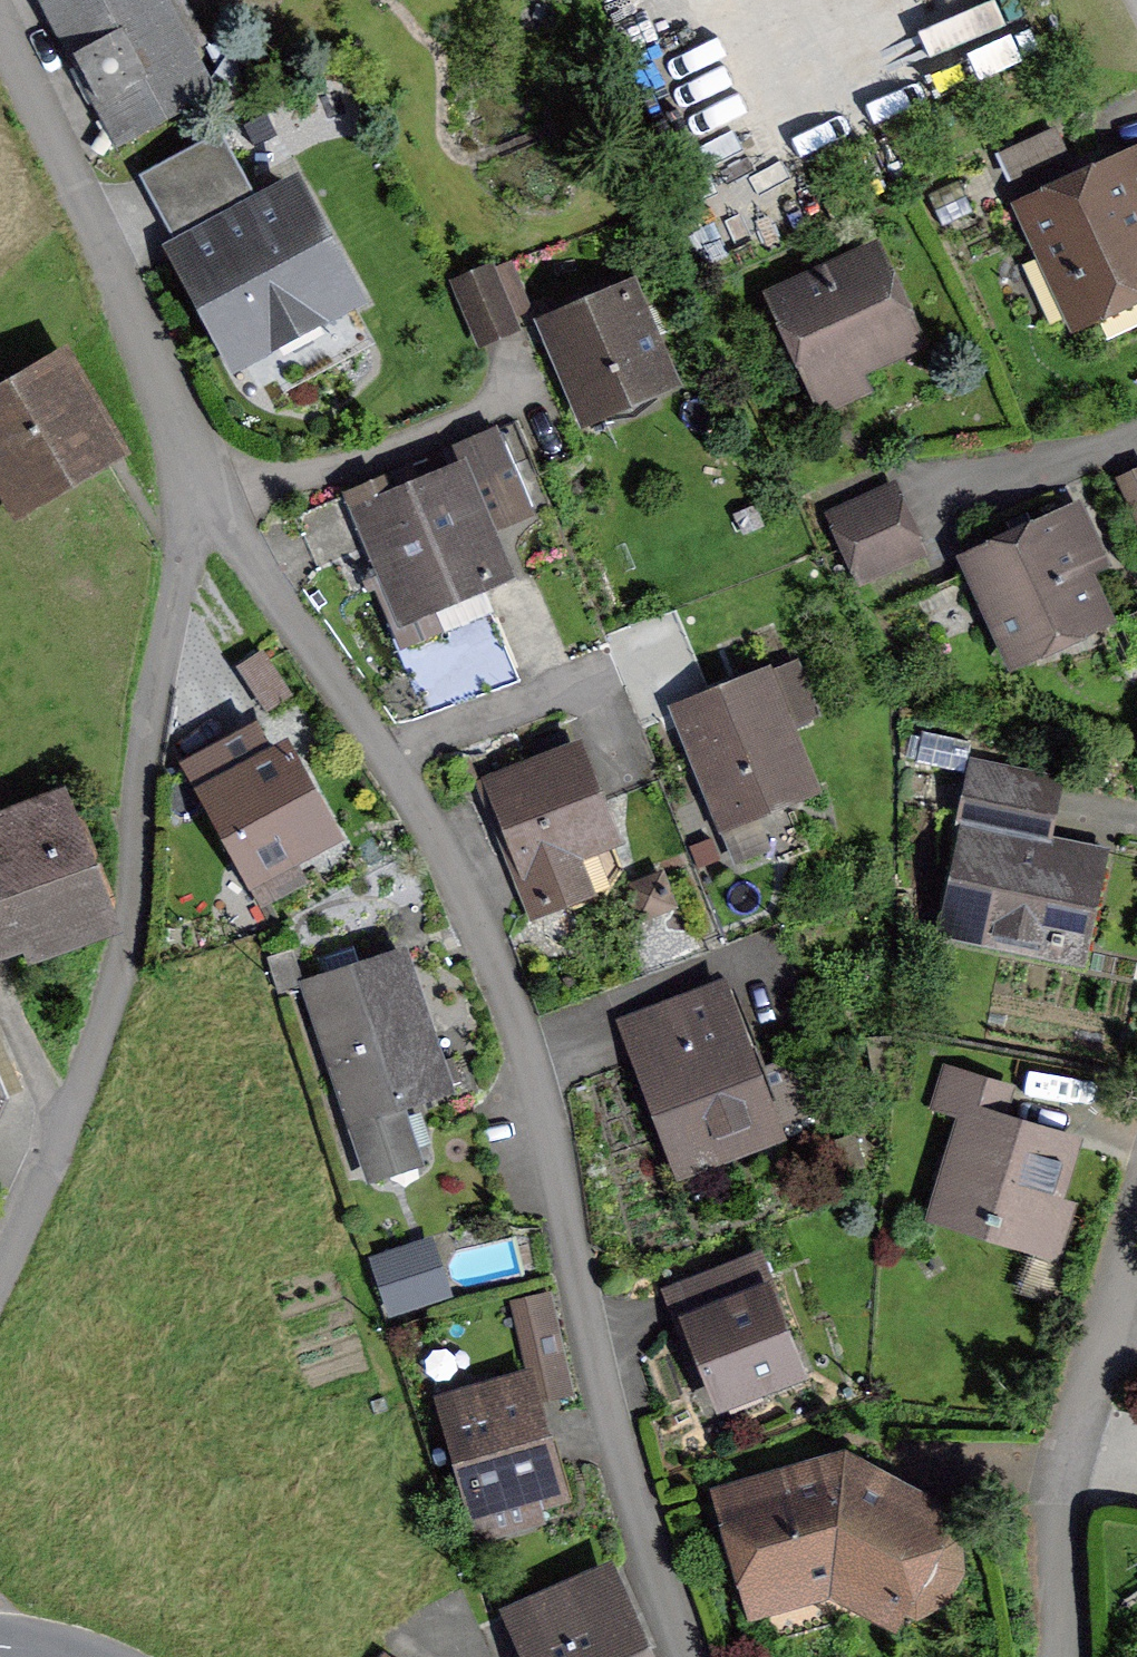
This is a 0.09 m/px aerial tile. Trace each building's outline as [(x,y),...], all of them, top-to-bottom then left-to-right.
[(191,88),(143,0),(63,0),(90,49),(76,56),(115,129),(191,88)] [(1002,155),(1012,176),(1063,152),(1054,131),(1002,155)] [(251,194),(219,136),(164,165),(196,224),(251,194)] [(1136,288),(1136,215),(1116,170),(1030,210),(1079,315),(1136,288)] [(349,295),(294,192),(181,253),(236,356),(349,295)] [(781,300),(818,381),(909,339),(872,258),(781,300)] [(483,342),(513,329),(488,268),(457,282),(483,342)] [(548,324),(587,416),(668,382),(629,290),(548,324)] [(26,494),(101,450),(52,367),(0,398),(0,449),(26,494)] [(497,472),(509,466),(494,430),(454,447),(463,468),(421,485),(412,464),(392,474),(398,495),(378,503),(401,557),(362,574),(369,590),(379,586),(394,621),(387,624),(425,715),(491,692),(467,628),(492,618),(479,586),(508,573),(488,527),(509,518),(514,507),(497,472)] [(1136,515),(1136,469),(1120,477),(1136,515)] [(894,489),(832,517),(847,548),(908,520),(894,489)] [(861,578),(921,550),(908,520),(847,548),(861,578)] [(975,563),(1017,654),(1098,617),(1056,525),(975,563)] [(678,710),(725,822),(811,788),(785,724),(811,714),(792,667),(678,710)] [(213,794),(257,873),(327,834),(283,754),(274,759),(256,726),(193,761),(212,795),(213,794)] [(536,924),(604,898),(621,871),(575,753),(482,789),(501,837),(514,832),(542,906),(531,910),(536,924)] [(1062,952),(1069,919),(1080,922),(1093,856),(1032,844),(1046,782),(977,767),(964,831),(970,832),(950,929),(1062,952)] [(111,906),(89,843),(79,846),(62,799),(0,821),(0,947),(111,906)] [(639,918),(672,905),(669,889),(661,875),(628,888),(630,904),(639,918)] [(404,1119),(399,1104),(451,1086),(432,1029),(421,1033),(396,956),(309,985),(359,1134),(404,1119)] [(629,1027),(682,1166),(815,1114),(801,1077),(772,1065),(751,1073),(733,1023),(704,1034),(692,1003),(629,1027)] [(969,1115),(940,1210),(1041,1241),(1070,1145),(1001,1123),(1011,1090),(947,1070),(936,1105),(969,1115)] [(832,1143),(842,1173),(863,1166),(853,1136),(832,1143)] [(430,1295),(415,1250),(376,1263),(390,1308),(430,1295)] [(690,1318),(723,1402),(797,1373),(763,1290),(731,1303),(718,1272),(667,1292),(679,1323),(690,1318)] [(534,1401),(572,1393),(550,1294),(512,1303),(534,1401)] [(533,1520),(527,1497),(555,1490),(526,1384),(449,1407),(486,1535),(533,1520)] [(903,1591),(941,1520),(864,1478),(839,1485),(818,1474),(728,1501),(758,1601),(865,1570),(903,1591)] [(539,1656),(638,1656),(603,1578),(520,1615),(539,1656)]
